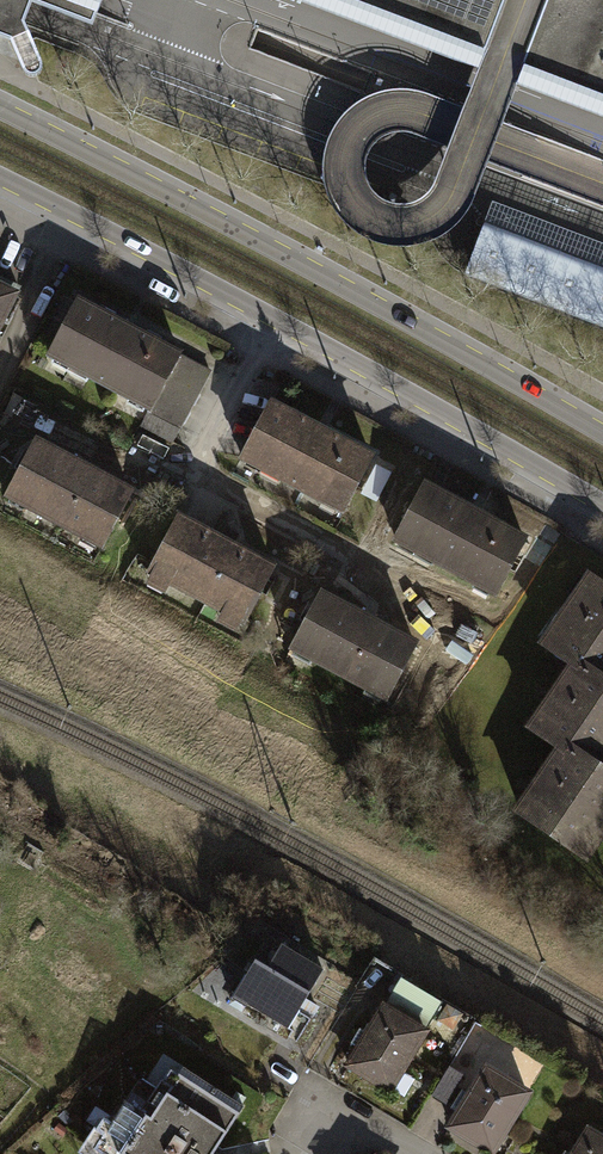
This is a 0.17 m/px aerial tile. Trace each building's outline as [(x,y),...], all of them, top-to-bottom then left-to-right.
[(4,41),(19,74),(25,79),(36,78),(36,68),(22,29),(30,6),(91,30),(102,0),(0,0),(0,40),(4,41)] [(602,117),(602,0),(297,0),(602,117)] [(465,273),(602,327),(602,269),(484,224),(465,273)] [(0,278),(0,323),(18,287),(0,278)] [(49,354),(150,409),(179,355),(78,300),(49,354)] [(371,458),(270,404),(242,457),(343,511),(371,458)] [(7,495),(103,545),(131,492),(36,442),(7,495)] [(424,486),(395,539),(496,593),(525,540),(424,486)] [(178,517),(149,571),(245,622),(274,568),(178,517)] [(580,672),(581,671),(602,685),(602,583),(598,579),(581,603),(575,599),(566,612),(573,616),(549,651),(580,672)] [(292,647),(387,697),(415,644),(320,594),(292,647)] [(569,753),(596,772),(601,765),(602,766),(602,765),(602,685),(581,671),(580,672),(569,688),(563,683),(555,695),(562,700),(538,734),(561,750),(562,748),(569,753)] [(602,766),(601,765),(596,772),(569,753),(562,748),(561,750),(567,755),(557,769),(550,765),(542,777),(549,781),(525,817),(584,857),(602,829),(602,767),(602,766)] [(243,969),(226,997),(240,1006),(242,1003),(282,1027),(318,969),(276,943),(255,977),(243,969)] [(396,977),(379,1005),(420,1030),(437,1002),(396,977)] [(353,1046),(343,1064),(384,1089),(420,1030),(379,1005),(362,1033),(355,1028),(346,1042),(353,1046)] [(458,1074),(443,1065),(426,1093),(441,1102),(458,1074)] [(238,1105),(178,1066),(173,1073),(165,1068),(158,1080),(165,1085),(145,1116),(120,1100),(106,1121),(98,1116),(91,1127),(98,1132),(89,1147),(99,1153),(206,1153),(238,1105)] [(480,1067),(445,1126),(487,1151),(522,1092),(480,1067)] [(567,1153),(602,1153),(602,1141),(583,1128),(567,1153)]
